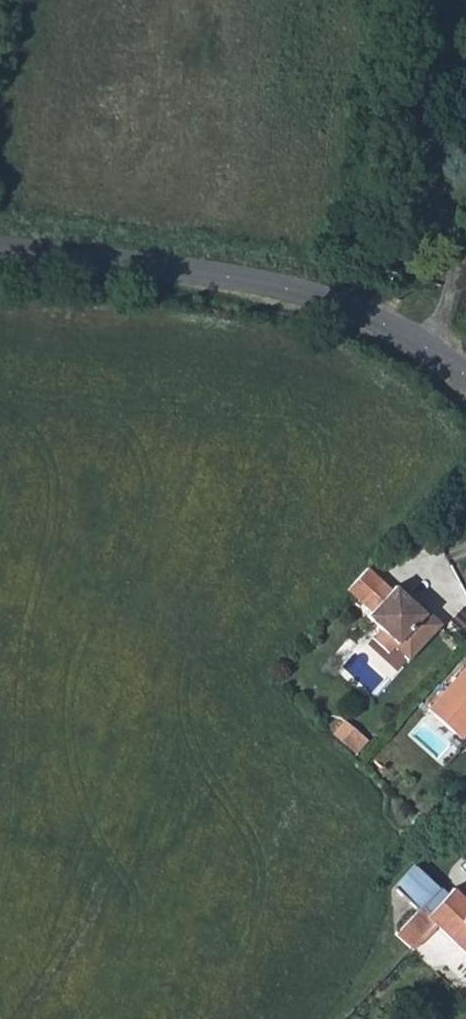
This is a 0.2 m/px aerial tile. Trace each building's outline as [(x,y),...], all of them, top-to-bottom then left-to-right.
[(342,591),(365,613),(384,591),(362,569),(342,591)] [(365,613),(361,618),(377,631),(391,645),(389,648),(404,661),(436,624),(421,610),(418,613),(388,587),(384,591),(365,613)] [(389,648),(391,645),(377,631),(368,641),(383,654),(389,648)] [(465,697),(465,673),(463,669),(426,712),(440,724),(465,697)] [(440,724),(456,739),(465,727),(465,697),(440,724)] [(392,937),(408,952),(427,933),(433,926),(465,957),(465,904),(451,890),(441,900),(434,893),(435,892),(411,870),(390,892),(414,914),(392,937)]
